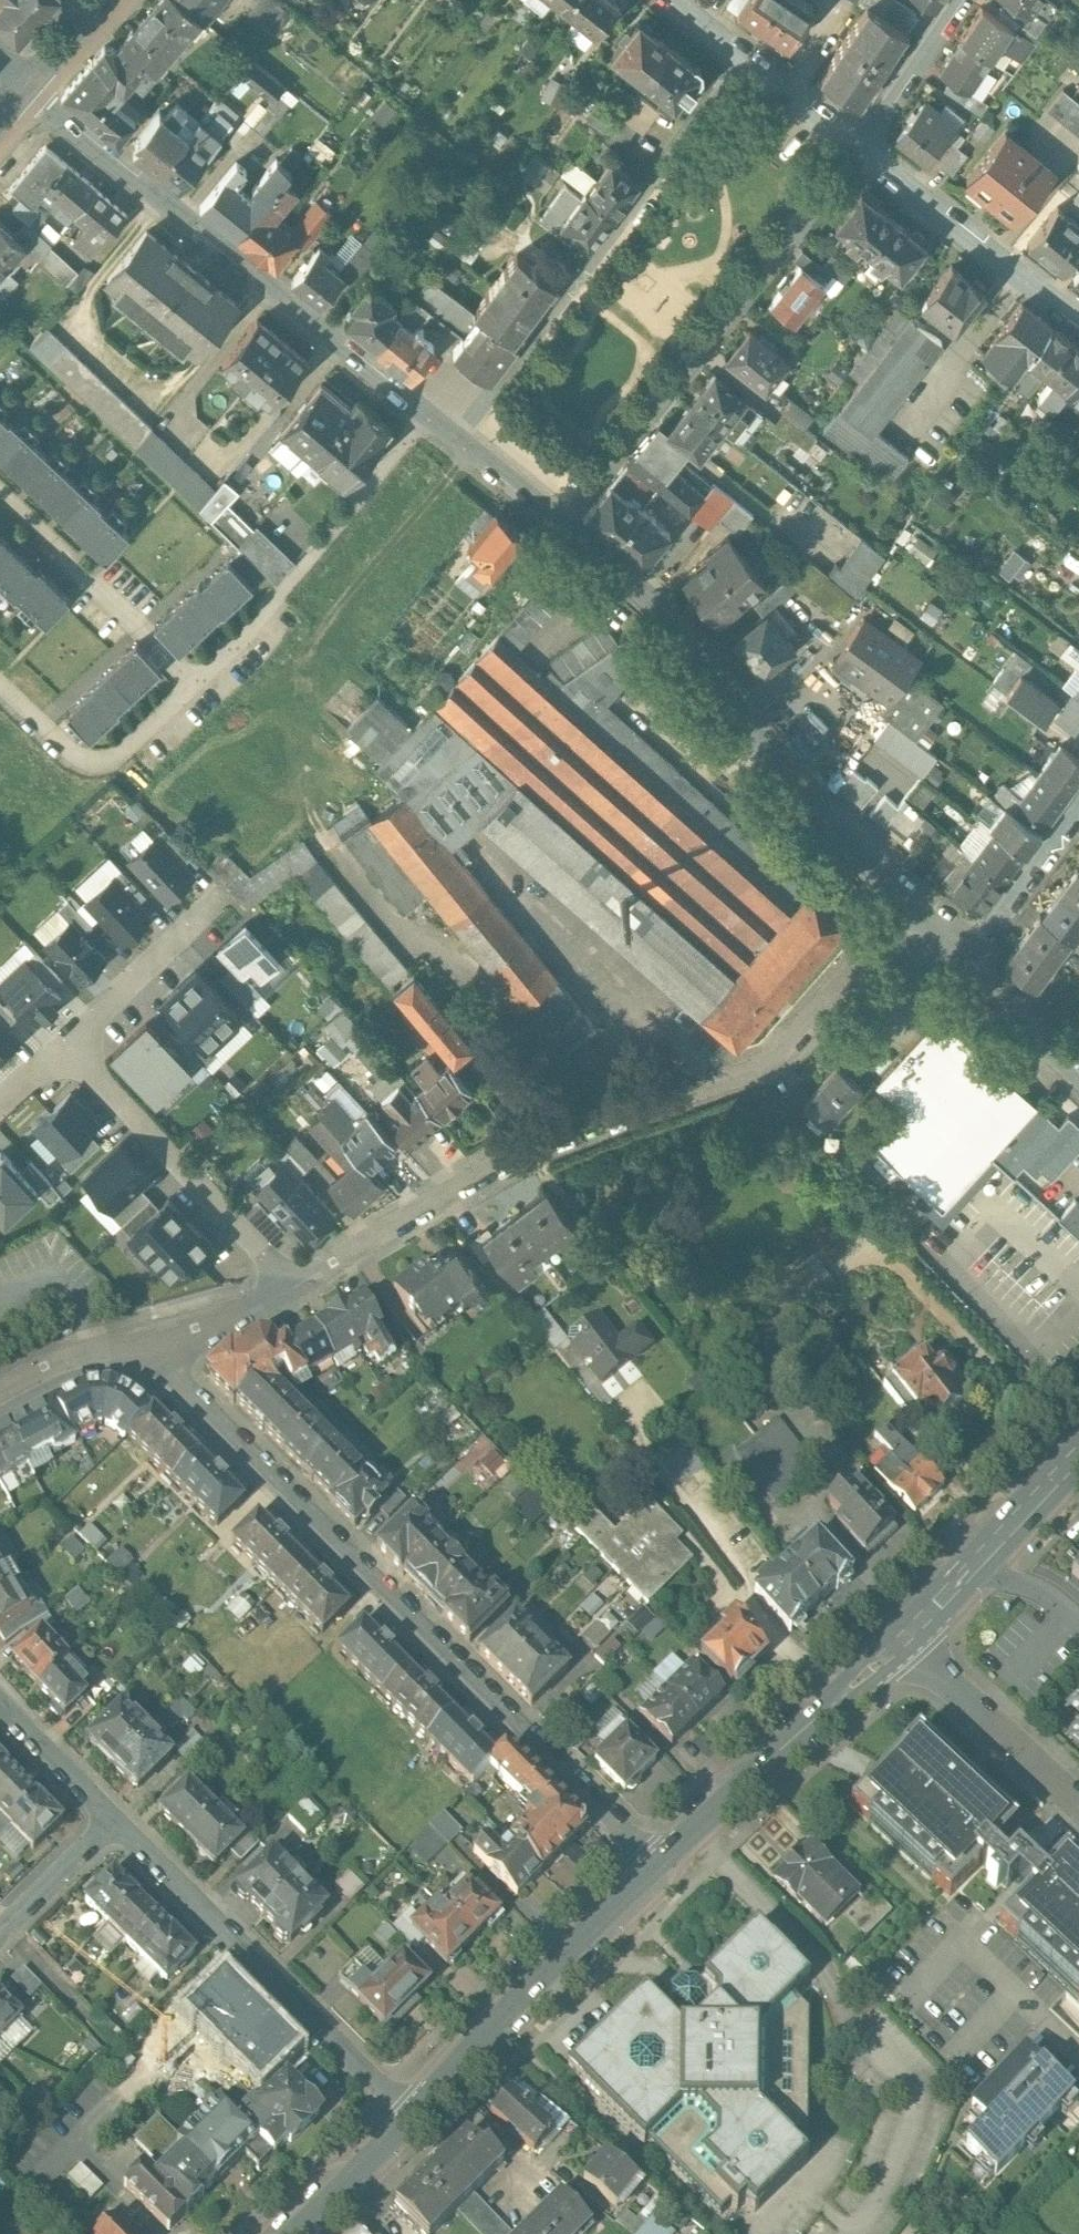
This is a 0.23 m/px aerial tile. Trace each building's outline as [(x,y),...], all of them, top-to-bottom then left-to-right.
[(0,3),(0,24),(19,43),(40,19),(25,6),(27,4),(23,0),(3,0),(0,3)] [(27,4),(25,6),(40,19),(57,0),(23,0),(27,4)] [(181,0),(155,0),(155,1),(156,2),(135,26),(167,54),(187,31),(194,37),(207,21),(181,0)] [(207,21),(224,0),(181,0),(207,21)] [(573,15),(584,0),(554,0),(573,15)] [(611,0),(584,0),(573,15),(596,33),(618,5),(611,0)] [(726,5),(739,13),(747,0),(729,0),(726,5)] [(802,0),(747,0),(739,13),(789,45),(813,7),(802,0)] [(868,6),(904,30),(916,13),(897,0),(860,0),(868,6)] [(936,11),(943,0),(919,0),(936,11)] [(1034,7),(1030,12),(1012,0),(1004,0),(999,6),(1024,25),(1036,33),(1047,15),(1034,7)] [(1030,12),(1034,7),(1047,15),(1056,2),(1053,0),(1012,0),(1030,12)] [(464,1),(457,11),(464,16),(471,6),(464,1)] [(1013,24),(983,5),(961,38),(991,58),(999,45),(1013,24)] [(868,6),(820,77),(859,103),(907,32),(904,30),(868,6)] [(491,22),(484,17),(477,26),(485,31),(491,22)] [(639,21),(630,32),(625,28),(617,38),(623,43),(611,59),(643,83),(670,47),(653,33),(653,26),(646,21),(639,21)] [(1020,30),(1013,24),(999,45),(1022,60),(1036,42),(1020,30)] [(1036,33),(1024,25),(1020,30),(1036,42),(1040,37),(1036,33)] [(167,54),(135,26),(134,27),(133,26),(124,36),(126,37),(123,41),(154,68),(167,54)] [(991,58),(961,38),(940,70),(941,71),(941,70),(951,77),(969,89),(971,91),(980,97),(981,95),(994,76),(994,75),(994,74),(984,68),(991,58)] [(117,47),(113,44),(105,44),(92,59),(124,86),(134,74),(142,81),(154,68),(123,41),(117,47)] [(535,46),(529,41),(522,50),(528,55),(535,46)] [(692,64),(670,47),(643,83),(666,101),(662,105),(671,112),(685,93),(689,96),(697,86),(693,83),(696,79),(698,81),(703,74),(702,66),(697,62),(692,64)] [(284,84),(252,58),(240,72),(273,98),(278,92),(284,84)] [(124,86),(92,59),(67,89),(67,98),(118,138),(135,117),(113,99),(124,86)] [(969,89),(951,77),(944,88),(964,102),(964,103),(968,106),(973,99),(968,96),(971,91),(969,89)] [(1063,88),(1046,108),(1078,134),(1078,100),(1063,88)] [(290,101),(278,92),(273,98),(266,107),(277,117),(290,101)] [(660,110),(637,92),(628,104),(652,121),(660,110)] [(217,97),(200,118),(200,119),(207,124),(218,110),(214,107),(220,100),(217,97)] [(177,100),(164,115),(159,110),(136,139),(141,143),(134,152),(158,171),(200,119),(200,118),(192,112),(186,120),(181,116),(187,108),(177,100)] [(236,114),(220,100),(214,107),(218,110),(231,120),(236,114)] [(925,101),(897,135),(926,158),(925,159),(927,160),(945,138),(955,125),(954,124),(951,127),(937,115),(939,113),(925,101)] [(652,121),(628,104),(619,115),(636,128),(643,133),(652,121)] [(266,107),(251,125),(263,134),(277,117),(266,107)] [(231,120),(218,110),(207,124),(220,134),(221,133),(224,136),(228,132),(224,129),(231,121),(231,120)] [(619,115),(616,113),(598,136),(618,151),(636,128),(619,115)] [(200,119),(158,171),(178,187),(220,134),(207,124),(200,119)] [(1005,132),(966,180),(1014,219),(1054,171),(1005,132)] [(945,138),(928,158),(940,168),(956,147),(945,138)] [(957,145),(941,166),(951,174),(968,153),(957,145)] [(66,163),(46,146),(11,188),(22,197),(33,207),(37,203),(40,199),(47,191),(45,188),(66,163)] [(236,161),(200,206),(237,235),(284,177),(285,177),(291,170),(276,158),(252,188),(255,191),(250,197),(235,185),(247,169),(236,161)] [(639,181),(611,160),(587,192),(615,213),(639,181)] [(97,188),(66,163),(45,188),(47,191),(40,199),(55,212),(63,203),(75,214),(97,188)] [(558,173),(547,164),(540,174),(551,182),(558,173)] [(284,177),(237,235),(257,251),(281,221),(274,215),(297,187),(285,177),(284,177)] [(1069,194),(1078,202),(1078,183),(1069,194)] [(565,185),(540,218),(555,230),(580,197),(565,185)] [(128,214),(97,188),(75,214),(88,225),(75,241),(93,256),(128,214)] [(587,192),(585,191),(580,197),(555,230),(569,240),(573,235),(589,248),(615,213),(587,192)] [(879,198),(871,191),(864,194),(861,192),(835,224),(850,236),(845,243),(856,251),(861,245),(868,251),(894,218),(877,205),(879,198)] [(37,203),(33,207),(22,197),(13,208),(26,219),(34,227),(42,217),(47,211),(37,203)] [(281,221),(257,251),(276,267),(300,237),(307,243),(332,213),(316,201),(292,230),(281,221)] [(504,219),(484,203),(467,226),(487,241),(504,219)] [(1057,206),(1029,242),(1062,270),(1078,249),(1078,224),(1057,206)] [(59,233),(42,217),(34,227),(51,242),(59,233)] [(910,231),(894,218),(868,251),(874,256),(869,262),(881,271),(886,265),(900,277),(927,244),(923,241),(925,235),(917,228),(910,231)] [(34,227),(26,219),(14,234),(25,244),(24,245),(39,259),(51,242),(34,227)] [(3,295),(18,279),(4,267),(24,245),(25,244),(14,234),(0,220),(0,292),(3,295)] [(236,303),(146,230),(107,278),(197,351),(236,303)] [(377,252),(366,243),(345,269),(356,278),(377,252)] [(78,272),(50,245),(39,259),(66,285),(78,272)] [(319,246),(292,280),(321,303),(343,278),(322,261),(328,253),(319,246)] [(821,265),(802,249),(794,260),(800,265),(825,284),(828,280),(816,271),(821,265)] [(556,283),(517,254),(474,310),(480,315),(513,339),(556,283)] [(852,270),(832,254),(823,266),(833,274),(843,282),(852,270)] [(800,265),(789,280),(786,278),(779,286),(782,289),(770,303),(794,322),(806,307),(809,310),(816,301),(813,299),(825,284),(800,265)] [(828,280),(833,274),(823,266),(821,265),(816,271),(828,280)] [(971,281),(952,265),(921,305),(955,330),(985,291),(983,290),(986,286),(974,277),(971,281)] [(428,277),(421,272),(414,281),(417,284),(411,292),(409,291),(405,296),(412,301),(414,297),(428,277)] [(474,310),(429,276),(428,277),(414,297),(430,309),(429,310),(464,336),(480,315),(474,310)] [(395,301),(370,281),(346,312),(351,316),(346,323),(376,347),(401,316),(407,307),(396,299),(395,301)] [(407,307),(401,316),(376,347),(377,348),(376,348),(410,375),(434,343),(418,331),(422,327),(418,324),(429,310),(430,309),(414,297),(412,301),(407,307)] [(1051,326),(1019,303),(982,355),(1013,378),(1051,326)] [(513,339),(480,315),(464,336),(454,350),(491,378),(517,342),(513,339)] [(884,325),(848,372),(861,382),(840,409),(864,428),(871,433),(932,355),(937,360),(947,347),(911,319),(898,336),(884,325)] [(281,340),(258,320),(223,364),(246,383),(281,340)] [(152,427),(47,326),(29,347),(135,448),(151,429),(152,427)] [(1071,342),(1051,326),(1013,378),(1027,388),(1041,370),(1046,373),(1071,342)] [(788,361),(749,330),(727,359),(766,390),(788,361)] [(306,360),(281,340),(246,383),(271,403),(306,360)] [(1046,373),(1053,379),(1038,398),(1052,408),(1067,390),(1066,389),(1078,372),(1078,348),(1071,342),(1046,373)] [(1066,389),(1078,400),(1078,372),(1066,389)] [(715,374),(691,403),(722,427),(745,398),(715,374)] [(320,384),(281,431),(312,457),(352,410),(351,409),(320,384)] [(763,412),(745,398),(722,427),(728,432),(727,433),(739,442),(763,412)] [(0,400),(0,456),(2,458),(32,427),(25,420),(19,426),(11,418),(9,420),(3,414),(8,408),(0,400)] [(352,410),(312,457),(345,484),(392,428),(359,400),(358,402),(357,401),(351,409),(352,410)] [(814,416),(793,400),(784,412),(805,427),(814,416)] [(722,427),(691,403),(669,431),(659,423),(650,433),(681,457),(688,449),(691,451),(691,450),(699,456),(712,440),(718,444),(727,433),(728,432),(722,427)] [(864,428),(840,409),(823,431),(847,450),(864,428)] [(805,427),(784,412),(775,423),(809,449),(817,437),(805,427)] [(40,434),(32,427),(2,458),(62,514),(91,482),(84,476),(79,482),(64,468),(70,462),(54,448),(49,453),(34,440),(40,434)] [(135,448),(142,454),(159,437),(151,429),(135,448)] [(681,457),(650,433),(627,461),(610,484),(625,496),(627,494),(642,506),(658,486),(672,469),(681,458),(681,457)] [(159,437),(142,454),(168,479),(184,460),(159,437)] [(714,484),(681,458),(672,469),(705,495),(714,484)] [(215,489),(184,460),(168,479),(200,509),(216,490),(215,489)] [(881,492),(844,463),(836,473),(873,502),(881,492)] [(705,495),(672,469),(658,486),(691,513),(705,495)] [(224,479),(215,489),(216,490),(200,509),(213,521),(228,502),(238,491),(224,479)] [(107,511),(100,505),(101,503),(94,496),(100,490),(91,482),(62,514),(75,527),(74,528),(105,558),(130,532),(122,525),(128,520),(112,505),(107,511)] [(625,496),(610,484),(584,517),(613,541),(614,541),(642,506),(627,494),(625,496)] [(705,495),(691,513),(710,528),(718,518),(733,499),(714,484),(705,495)] [(752,514),(733,499),(718,518),(737,533),(752,514)] [(254,527),(228,502),(213,521),(238,546),(254,527)] [(657,519),(642,506),(614,541),(644,565),(670,532),(656,521),(657,519)] [(523,536),(496,514),(470,547),(482,556),(474,565),(490,578),(523,536)] [(296,560),(257,523),(254,527),(238,546),(278,582),(296,560)] [(0,596),(6,589),(14,597),(15,596),(22,602),(16,608),(32,622),(38,616),(45,624),(70,597),(39,569),(37,571),(0,536),(0,595),(0,596)] [(764,579),(729,536),(707,554),(711,559),(684,581),(715,619),(764,579)] [(885,556),(861,537),(842,567),(836,563),(828,574),(856,596),(885,556)] [(1014,579),(1030,561),(1017,550),(1001,568),(1014,579)] [(198,584),(154,625),(156,626),(178,649),(177,649),(179,651),(221,611),(222,612),(252,584),(228,558),(200,585),(198,584)] [(856,596),(828,574),(810,559),(787,578),(799,587),(839,619),(856,596)] [(490,578),(474,565),(467,575),(482,587),(490,578)] [(568,594),(550,577),(541,587),(560,604),(568,594)] [(787,578),(755,605),(764,616),(776,606),(799,587),(787,578)] [(560,604),(541,587),(532,597),(551,614),(560,604)] [(551,614),(532,597),(523,607),(542,624),(551,614)] [(764,616),(732,641),(761,676),(794,648),(779,629),(789,621),(776,606),(764,616)] [(542,624),(523,607),(515,616),(533,633),(542,624)] [(533,633),(515,616),(506,626),(525,643),(533,633)] [(920,659),(863,617),(832,660),(889,702),(908,677),(920,659)] [(618,643),(603,622),(593,630),(608,651),(618,643)] [(525,643),(506,626),(497,636),(516,653),(525,643)] [(608,651),(593,630),(582,638),(597,658),(608,651)] [(798,904),(544,679),(543,677),(516,653),(497,636),(444,694),(436,687),(425,699),(433,707),(413,728),(381,763),(375,770),(403,797),(371,820),(344,839),(355,854),(403,912),(427,893),(522,1008),(557,979),(461,864),(469,857),(458,844),(485,822),(483,821),(517,783),(734,974),(798,904)] [(597,658),(582,638),(572,645),(586,666),(597,658)] [(811,890),(677,770),(604,705),(644,659),(624,640),(618,643),(608,651),(597,658),(586,666),(576,674),(565,681),(563,683),(550,670),(543,677),(544,679),(798,904),(811,890)] [(1070,642),(1061,654),(1078,668),(1078,648),(1070,642)] [(158,671),(134,645),(108,669),(132,695),(158,671)] [(586,666),(572,645),(561,653),(576,674),(586,666)] [(561,653),(550,661),(565,681),(576,674),(561,653)] [(1017,679),(1003,668),(993,682),(1006,692),(1017,679)] [(108,669),(93,683),(94,684),(65,712),(89,738),(120,709),(119,707),(132,695),(108,669)] [(1058,703),(1020,674),(1017,679),(1006,692),(1006,693),(1044,721),(1058,703)] [(943,703),(908,677),(889,702),(881,714),(916,741),(943,703)] [(827,691),(811,678),(803,687),(819,700),(827,691)] [(1012,698),(995,685),(982,702),(999,715),(1012,698)] [(803,687),(771,725),(799,749),(820,724),(808,713),(819,700),(803,687)] [(413,728),(378,696),(346,731),(381,763),(413,728)] [(1068,704),(1056,719),(1078,736),(1078,713),(1068,704)] [(936,757),(889,721),(875,741),(922,776),(936,757)] [(1063,737),(1047,725),(1039,737),(1055,749),(1063,737)] [(1060,745),(1039,774),(1069,797),(1078,784),(1078,759),(1060,745)] [(865,779),(853,770),(839,789),(851,799),(852,798),(851,797),(865,779)] [(1021,798),(1017,804),(1046,826),(1047,827),(1069,797),(1039,774),(1021,798)] [(865,779),(851,797),(852,798),(861,806),(878,787),(866,777),(865,779)] [(734,974),(517,783),(483,821),(485,822),(701,1012),(734,974)] [(1021,798),(1005,786),(995,800),(1004,807),(1041,834),(1046,826),(1017,804),(1021,798)] [(886,795),(870,813),(882,825),(882,824),(897,806),(886,795)] [(785,827),(750,796),(732,816),(767,847),(785,827)] [(925,816),(904,798),(897,806),(882,824),(902,842),(925,816)] [(360,805),(317,835),(328,850),(344,839),(371,820),(360,805)] [(1041,834),(1004,807),(990,826),(992,827),(1026,854),(1027,853),(1040,835),(1040,836),(1041,834)] [(925,816),(902,842),(912,851),(936,825),(925,815),(925,816)] [(303,816),(237,863),(252,877),(315,832),(303,816)] [(1026,854),(992,827),(988,832),(992,835),(973,859),(1004,883),(1005,882),(1004,882),(1026,854)] [(193,855),(165,828),(155,836),(182,865),(193,855)] [(315,832),(252,877),(237,863),(224,851),(207,868),(248,907),(294,874),(295,875),(305,868),(329,851),(328,850),(317,835),(315,832)] [(973,859),(945,834),(937,845),(959,862),(953,869),(961,875),(973,859)] [(182,865),(155,836),(131,859),(167,898),(187,880),(180,872),(180,867),(182,865)] [(344,839),(328,850),(329,851),(305,868),(318,884),(355,854),(344,839)] [(1004,883),(973,859),(961,875),(953,869),(943,883),(981,913),(982,912),(1003,883),(1004,884),(1004,883)] [(318,884),(305,868),(295,875),(314,897),(322,889),(318,884)] [(1078,868),(1060,892),(1078,906),(1078,869),(1078,868)] [(146,894),(121,869),(112,878),(136,903),(146,894)] [(136,903),(112,878),(88,900),(124,939),(148,916),(136,903)] [(387,950),(330,882),(322,889),(314,897),(371,964),(387,950)] [(734,974),(701,1012),(702,1013),(735,1042),(737,1044),(848,920),(839,912),(838,914),(815,893),(816,891),(813,888),(811,890),(798,904),(734,974)] [(1060,892),(1042,916),(1071,938),(1073,939),(1078,931),(1078,906),(1060,892)] [(92,925),(68,899),(58,908),(70,921),(70,920),(83,934),(92,925)] [(1042,916),(1041,915),(1023,939),(1053,962),(1071,938),(1042,916)] [(83,934),(70,920),(70,921),(46,943),(81,980),(105,957),(83,934)] [(279,957),(246,922),(218,948),(233,964),(252,983),(253,982),(279,957)] [(1053,962),(1023,939),(1005,963),(1035,986),(1053,962)] [(408,970),(390,948),(387,950),(371,964),(389,986),(408,970)] [(62,980),(35,951),(25,960),(52,989),(62,980)] [(25,960),(1,983),(37,1021),(44,1015),(45,1016),(56,1006),(55,1005),(62,998),(52,989),(25,960)] [(252,983),(233,964),(220,976),(248,1005),(262,992),(253,982),(252,983)] [(238,1014),(205,979),(196,969),(164,999),(191,1028),(206,1044),(207,1043),(238,1014)] [(473,1047),(413,975),(394,992),(409,1010),(420,1023),(438,1044),(454,1063),(473,1047)] [(596,1027),(557,979),(522,1008),(561,1055),(596,1027)] [(0,1001),(0,1020),(6,1027),(16,1018),(0,1001)] [(413,1028),(420,1023),(409,1010),(402,1016),(413,1028)] [(735,1042),(702,1013),(695,1025),(702,1032),(699,1035),(719,1053),(735,1042)] [(0,1020),(0,1057),(18,1039),(6,1027),(0,1020)] [(166,1043),(146,1022),(113,1053),(146,1088),(179,1057),(166,1043)] [(438,1044),(420,1023),(413,1028),(411,1030),(429,1051),(438,1044)] [(949,1025),(937,1039),(927,1030),(876,1085),(907,1114),(876,1148),(943,1210),(958,1191),(992,1156),(1037,1106),(949,1025)] [(217,1053),(207,1043),(206,1044),(191,1028),(181,1037),(204,1062),(205,1064),(217,1053)] [(382,1054),(359,1028),(345,1040),(377,1078),(393,1065),(383,1053),(382,1054)] [(181,1037),(177,1032),(166,1043),(179,1057),(189,1067),(187,1069),(192,1074),(204,1062),(181,1037)] [(179,1057),(146,1088),(155,1099),(187,1069),(189,1067),(179,1057)] [(472,1091),(447,1065),(439,1072),(426,1057),(411,1071),(425,1086),(417,1092),(441,1119),(472,1091)] [(804,1102),(803,1103),(814,1112),(827,1124),(862,1085),(838,1064),(804,1102)] [(336,1081),(324,1069),(309,1084),(317,1092),(321,1088),(325,1092),(336,1081)] [(417,1092),(406,1080),(399,1086),(399,1085),(382,1100),(395,1114),(388,1119),(387,1120),(412,1146),(412,1145),(440,1119),(440,1120),(441,1119),(417,1092)] [(71,1093),(35,1126),(62,1156),(98,1122),(71,1093)] [(804,1102),(794,1094),(784,1103),(802,1123),(814,1112),(803,1103),(804,1102)] [(362,1121),(356,1127),(340,1110),(341,1109),(331,1098),(318,1111),(329,1123),(341,1137),(360,1159),(367,1167),(368,1166),(396,1141),(367,1109),(358,1118),(362,1121)] [(1037,1106),(992,1156),(1014,1175),(1024,1165),(1037,1177),(1042,1171),(1052,1180),(1078,1150),(1078,1125),(1069,1115),(1059,1126),(1037,1106)] [(341,1137),(329,1123),(323,1128),(335,1141),(341,1137)] [(319,1158),(296,1134),(285,1146),(291,1152),(307,1168),(319,1158)] [(360,1159),(341,1137),(335,1141),(330,1146),(342,1161),(345,1159),(352,1166),(360,1159)] [(121,1146),(85,1179),(114,1210),(150,1177),(121,1146)] [(2,1151),(0,1153),(0,1218),(4,1222),(38,1190),(2,1151)] [(307,1168),(291,1152),(282,1161),(297,1177),(299,1175),(307,1168)] [(384,1184),(368,1166),(367,1167),(360,1159),(352,1166),(331,1185),(354,1211),(384,1184)] [(297,1177),(282,1161),(254,1187),(308,1243),(309,1242),(335,1217),(336,1218),(337,1216),(299,1175),(297,1177)] [(579,1232),(547,1190),(516,1214),(548,1255),(543,1249),(558,1237),(563,1244),(579,1232)] [(169,1198),(130,1234),(172,1278),(190,1261),(195,1267),(216,1248),(169,1198)] [(272,1239),(283,1229),(258,1201),(247,1211),(272,1239)] [(1076,1201),(1061,1217),(1078,1233),(1078,1203),(1076,1201)] [(484,1238),(484,1239),(494,1252),(518,1283),(537,1268),(527,1256),(539,1246),(547,1256),(548,1255),(516,1214),(484,1238)] [(484,1238),(479,1232),(468,1241),(483,1260),(494,1252),(484,1239),(484,1238)] [(456,1247),(438,1261),(434,1257),(430,1257),(423,1262),(422,1266),(423,1267),(394,1290),(415,1316),(420,1311),(431,1325),(440,1318),(443,1322),(460,1309),(459,1308),(467,1301),(471,1307),(489,1294),(474,1275),(476,1273),(456,1247)] [(363,1296),(347,1306),(357,1323),(358,1322),(373,1313),(363,1296)] [(347,1306),(314,1326),(334,1360),(351,1350),(355,1356),(360,1352),(356,1346),(362,1343),(368,1340),(358,1322),(357,1323),(347,1306)] [(537,1318),(554,1349),(566,1342),(549,1311),(537,1318)] [(396,1353),(373,1313),(358,1322),(368,1340),(362,1343),(371,1358),(376,1355),(381,1363),(396,1353)] [(599,1317),(586,1328),(584,1340),(574,1348),(585,1362),(592,1363),(591,1370),(602,1384),(618,1372),(618,1368),(631,1359),(617,1341),(599,1317)] [(314,1326),(288,1341),(287,1338),(278,1344),(275,1338),(267,1335),(259,1334),(233,1350),(230,1347),(206,1371),(212,1377),(210,1379),(234,1404),(236,1401),(255,1420),(253,1422),(263,1432),(265,1430),(304,1470),(303,1472),(312,1481),(314,1480),(332,1499),(330,1501),(331,1502),(361,1471),(272,1380),(286,1371),(293,1382),(292,1383),(293,1384),(334,1360),(314,1326)] [(650,1344),(637,1327),(617,1341),(631,1359),(650,1344)] [(574,1348),(569,1341),(555,1351),(572,1372),(585,1362),(574,1348)] [(934,1365),(925,1353),(884,1384),(907,1415),(917,1408),(932,1427),(943,1419),(951,1421),(958,1416),(957,1407),(973,1394),(958,1375),(953,1374),(952,1370),(950,1366),(946,1364),(942,1362),(938,1363),(934,1365)] [(104,1384),(95,1385),(84,1387),(55,1403),(71,1431),(82,1425),(85,1431),(98,1424),(105,1433),(107,1431),(108,1432),(141,1400),(131,1392),(123,1388),(113,1385),(104,1384)] [(141,1400),(119,1422),(130,1433),(152,1411),(141,1400)] [(55,1403),(8,1428),(27,1462),(53,1448),(55,1451),(76,1440),(71,1431),(55,1403)] [(904,1415),(899,1408),(893,1412),(899,1419),(904,1415)] [(216,1473),(181,1437),(183,1435),(174,1426),(172,1428),(154,1409),(152,1411),(130,1433),(128,1434),(218,1526),(244,1500),(225,1482),(227,1480),(218,1471),(216,1473)] [(807,1460),(777,1421),(756,1437),(787,1476),(807,1460)] [(944,1484),(885,1425),(874,1436),(893,1455),(875,1473),(915,1513),(944,1484)] [(0,1432),(0,1480),(1,1481),(13,1474),(16,1479),(31,1471),(27,1462),(8,1428),(0,1432)] [(787,1476),(756,1437),(737,1452),(776,1502),(795,1487),(787,1476)] [(1027,1441),(1018,1450),(1023,1455),(1032,1447),(1027,1441)] [(495,1474),(506,1464),(495,1452),(484,1461),(495,1474)] [(807,1460),(787,1476),(795,1487),(816,1471),(807,1460)] [(385,1495),(361,1471),(331,1502),(355,1526),(364,1516),(369,1521),(380,1510),(379,1509),(375,1505),(385,1495)] [(883,1508),(854,1477),(828,1502),(842,1517),(837,1522),(869,1556),(897,1530),(879,1512),(883,1508)] [(399,1489),(379,1509),(380,1510),(388,1518),(408,1499),(399,1489)] [(647,1500),(611,1535),(593,1517),(578,1532),(648,1604),(664,1589),(659,1584),(688,1556),(671,1538),(678,1532),(647,1500)] [(150,1504),(138,1516),(146,1524),(158,1511),(150,1504)] [(413,1512),(377,1548),(403,1575),(410,1569),(409,1568),(437,1539),(438,1540),(439,1538),(427,1526),(413,1512)] [(322,1580),(284,1541),(286,1539),(277,1530),(275,1532),(260,1516),(234,1541),(323,1633),(349,1608),(330,1589),(332,1587),(324,1578),(322,1580)] [(853,1574),(817,1535),(811,1541),(806,1537),(790,1552),(794,1557),(786,1565),(820,1602),(836,1587),(838,1588),(853,1574)] [(170,1555),(180,1546),(173,1537),(163,1547),(170,1555)] [(437,1539),(409,1568),(410,1569),(429,1589),(458,1561),(438,1540),(437,1539)] [(458,1561),(429,1589),(449,1609),(450,1610),(478,1581),(458,1561)] [(820,1602),(786,1565),(756,1594),(792,1632),(808,1618),(805,1615),(820,1602)] [(0,1574),(0,1628),(33,1609),(32,1608),(10,1568),(6,1570),(6,1571),(0,1574)] [(1071,1580),(1078,1587),(1078,1571),(1071,1580)] [(491,1591),(479,1579),(478,1581),(450,1610),(449,1609),(443,1615),(470,1643),(506,1606),(491,1591)] [(275,1589),(266,1580),(258,1588),(267,1597),(275,1589)] [(238,1620),(252,1607),(240,1595),(227,1608),(238,1620)] [(32,1608),(33,1609),(0,1628),(0,1630),(7,1641),(24,1629),(50,1615),(43,1602),(32,1608)] [(258,1605),(236,1627),(246,1636),(268,1614),(258,1605)] [(735,1614),(706,1642),(711,1647),(701,1657),(731,1688),(734,1685),(735,1686),(741,1686),(749,1678),(749,1672),(749,1671),(766,1654),(747,1634),(751,1630),(735,1614)] [(516,1616),(479,1653),(505,1679),(536,1647),(526,1636),(531,1631),(516,1616)] [(383,1642),(365,1624),(339,1649),(383,1693),(409,1668),(391,1651),(393,1649),(385,1641),(383,1642)] [(71,1658),(44,1628),(13,1657),(14,1659),(12,1665),(20,1673),(27,1672),(40,1687),(71,1658)] [(612,1639),(596,1656),(604,1665),(621,1648),(612,1639)] [(547,1658),(536,1647),(505,1679),(531,1705),(567,1668),(552,1653),(547,1658)] [(71,1658),(40,1687),(53,1701),(49,1705),(60,1717),(64,1713),(66,1714),(86,1695),(81,1689),(87,1684),(76,1673),(83,1666),(73,1656),(71,1658)] [(706,1677),(693,1664),(667,1690),(698,1721),(724,1695),(713,1685),(717,1681),(710,1674),(706,1677)] [(427,1687),(409,1668),(383,1693),(427,1738),(453,1713),(435,1695),(437,1693),(429,1685),(427,1687)] [(620,1689),(602,1670),(592,1680),(610,1699),(620,1689)] [(698,1721),(667,1690),(642,1715),(673,1746),(698,1721)] [(180,1697),(148,1730),(157,1739),(170,1724),(173,1727),(184,1717),(188,1721),(196,1713),(180,1697)] [(123,1705),(93,1735),(102,1745),(100,1752),(110,1762),(116,1759),(117,1760),(148,1730),(123,1705)] [(352,1724),(342,1713),(333,1722),(343,1732),(352,1724)] [(471,1732),(453,1713),(427,1738),(472,1784),(487,1770),(486,1770),(497,1759),(479,1740),(481,1739),(473,1730),(471,1732)] [(656,1761),(627,1731),(626,1732),(622,1728),(601,1748),(605,1752),(595,1761),(624,1792),(627,1789),(633,1791),(641,1783),(638,1778),(656,1761)] [(864,1795),(957,1882),(981,1857),(1009,1882),(1018,1872),(1036,1889),(1007,1919),(1078,1987),(1078,1855),(1071,1847),(1047,1872),(1020,1847),(1011,1857),(997,1844),(1021,1819),(927,1729),(864,1795)] [(148,1730),(117,1760),(118,1761),(115,1767),(127,1779),(133,1776),(142,1785),(173,1755),(157,1739),(148,1730)] [(199,1735),(180,1755),(189,1764),(208,1745),(199,1735)] [(301,1746),(294,1739),(289,1744),(295,1751),(301,1746)] [(585,1822),(510,1746),(497,1759),(486,1770),(487,1770),(494,1777),(499,1773),(544,1819),(539,1824),(534,1819),(511,1841),(541,1873),(585,1830),(585,1822)] [(213,1759),(205,1751),(191,1765),(199,1773),(213,1759)] [(0,1765),(0,1800),(21,1779),(15,1773),(18,1770),(8,1759),(6,1760),(4,1762),(4,1761),(0,1765)] [(11,1825),(11,1824),(39,1797),(21,1779),(0,1800),(0,1837),(11,1825)] [(217,1811),(190,1783),(180,1792),(179,1790),(171,1798),(172,1800),(161,1810),(189,1838),(217,1811)] [(39,1797),(11,1824),(11,1825),(34,1848),(64,1819),(41,1796),(39,1797)] [(324,1817),(306,1799),(289,1816),(307,1834),(324,1817)] [(217,1811),(189,1838),(215,1865),(230,1851),(244,1837),(232,1825),(239,1818),(225,1803),(217,1811)] [(462,1833),(445,1815),(432,1828),(449,1845),(462,1833)] [(432,1828),(409,1849),(426,1867),(449,1845),(432,1828)] [(248,1832),(244,1837),(230,1851),(241,1862),(260,1844),(248,1832)] [(541,1873),(511,1841),(502,1850),(489,1838),(475,1851),(518,1895),(541,1873)] [(815,1839),(778,1876),(830,1928),(847,1910),(872,1935),(901,1906),(878,1883),(869,1892),(815,1839)] [(305,1852),(297,1843),(291,1850),(291,1855),(296,1861),(305,1852)] [(262,1859),(247,1874),(249,1877),(239,1887),(241,1889),(239,1895),(245,1901),(251,1899),(265,1913),(300,1879),(274,1852),(265,1861),(262,1859)] [(137,1894),(114,1871),(86,1899),(109,1922),(137,1895),(137,1894)] [(506,1916),(478,1889),(476,1890),(463,1877),(449,1891),(455,1897),(443,1908),(443,1909),(473,1939),(487,1926),(491,1931),(506,1916)] [(300,1879),(265,1913),(279,1927),(277,1934),(283,1941),(290,1939),(291,1939),(293,1941),(303,1931),(305,1933),(320,1917),(318,1915),(328,1906),(300,1879)] [(154,1913),(137,1895),(109,1922),(127,1940),(154,1913)] [(443,1908),(438,1902),(413,1927),(448,1963),(449,1963),(450,1964),(454,1964),(462,1957),(461,1952),(473,1939),(443,1909),(443,1908)] [(172,1931),(154,1913),(127,1940),(144,1958),(172,1931)] [(642,1992),(566,2062),(635,2138),(655,2138),(681,2167),(692,2158),(734,2203),(751,2204),(802,2158),(786,2140),(804,2123),(806,2011),(790,1993),(803,1981),(755,1927),(699,1979),(698,1991),(710,2004),(684,2028),(675,2027),(642,1992)] [(195,1953),(172,1930),(172,1931),(144,1958),(151,1965),(167,1981),(195,1953)] [(403,1955),(373,1985),(365,1976),(366,1975),(354,1964),(339,1979),(391,2032),(420,2003),(414,1997),(429,1982),(403,1955)] [(43,1985),(24,1966),(12,1979),(30,1998),(43,1985)] [(0,1995),(0,2037),(1,2037),(21,2017),(0,1995)] [(297,2053),(277,2033),(257,2053),(277,2073),(297,2053)] [(1072,2093),(1026,2049),(972,2106),(989,2122),(967,2145),(996,2173),(1072,2093)] [(250,2078),(224,2104),(238,2119),(255,2103),(259,2107),(269,2097),(250,2078)] [(322,2113),(288,2079),(269,2097),(259,2107),(258,2109),(265,2116),(289,2140),(292,2143),(322,2113)] [(541,2097),(522,2081),(513,2091),(531,2107),(541,2097)] [(513,2091),(512,2090),(492,2113),(534,2152),(555,2129),(555,2128),(531,2107),(513,2091)] [(53,2100),(45,2092),(33,2103),(42,2111),(53,2100)] [(570,2121),(541,2097),(531,2107),(555,2128),(555,2129),(559,2133),(570,2121)] [(178,2144),(177,2145),(182,2150),(183,2149),(216,2183),(244,2154),(259,2168),(273,2154),(224,2104),(221,2102),(178,2144)] [(255,2103),(238,2119),(250,2131),(265,2116),(258,2109),(259,2107),(255,2103)] [(289,2140),(265,2116),(250,2131),(273,2154),(274,2155),(289,2140)] [(179,2140),(160,2121),(155,2126),(141,2140),(155,2154),(154,2155),(160,2160),(163,2156),(169,2163),(156,2176),(145,2164),(124,2185),(169,2230),(186,2213),(187,2214),(204,2196),(203,2195),(216,2183),(183,2149),(182,2150),(177,2145),(178,2144),(177,2143),(179,2140)] [(396,2204),(425,2233),(432,2233),(456,2210),(474,2193),(504,2163),(488,2147),(484,2151),(468,2134),(396,2204)] [(640,2179),(607,2152),(584,2180),(617,2206),(640,2179)] [(91,2198),(104,2185),(82,2163),(69,2176),(91,2198)] [(592,2223),(561,2191),(518,2233),(581,2233),(592,2223)] [(474,2193),(456,2210),(479,2233),(513,2233),(474,2193)] [(625,2211),(616,2222),(630,2233),(637,2233),(644,2227),(625,2211)] [(113,2218),(108,2213),(95,2226),(100,2231),(98,2233),(139,2233),(118,2213),(113,2218)] [(655,2215),(644,2227),(637,2233),(673,2233),(675,2232),(655,2215)]
